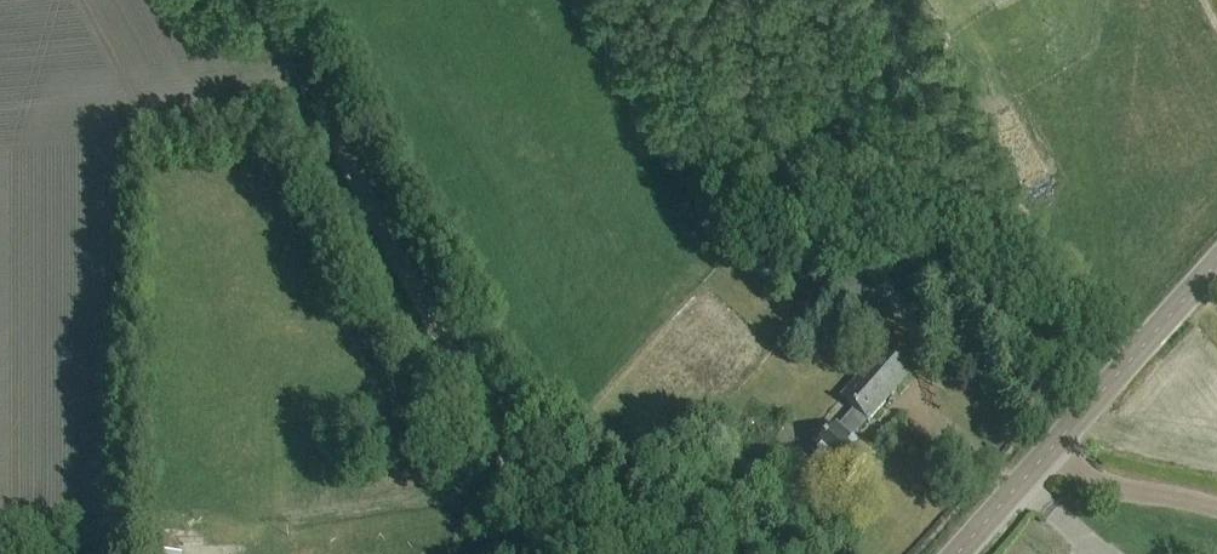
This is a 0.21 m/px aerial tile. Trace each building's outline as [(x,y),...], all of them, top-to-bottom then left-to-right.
[(892,302),(896,289),(867,280),(863,293),(892,302)] [(854,410),(838,429),(836,428),(812,454),(846,484),(870,458),(852,442),(913,375),(885,349),(839,399),(854,410)]
